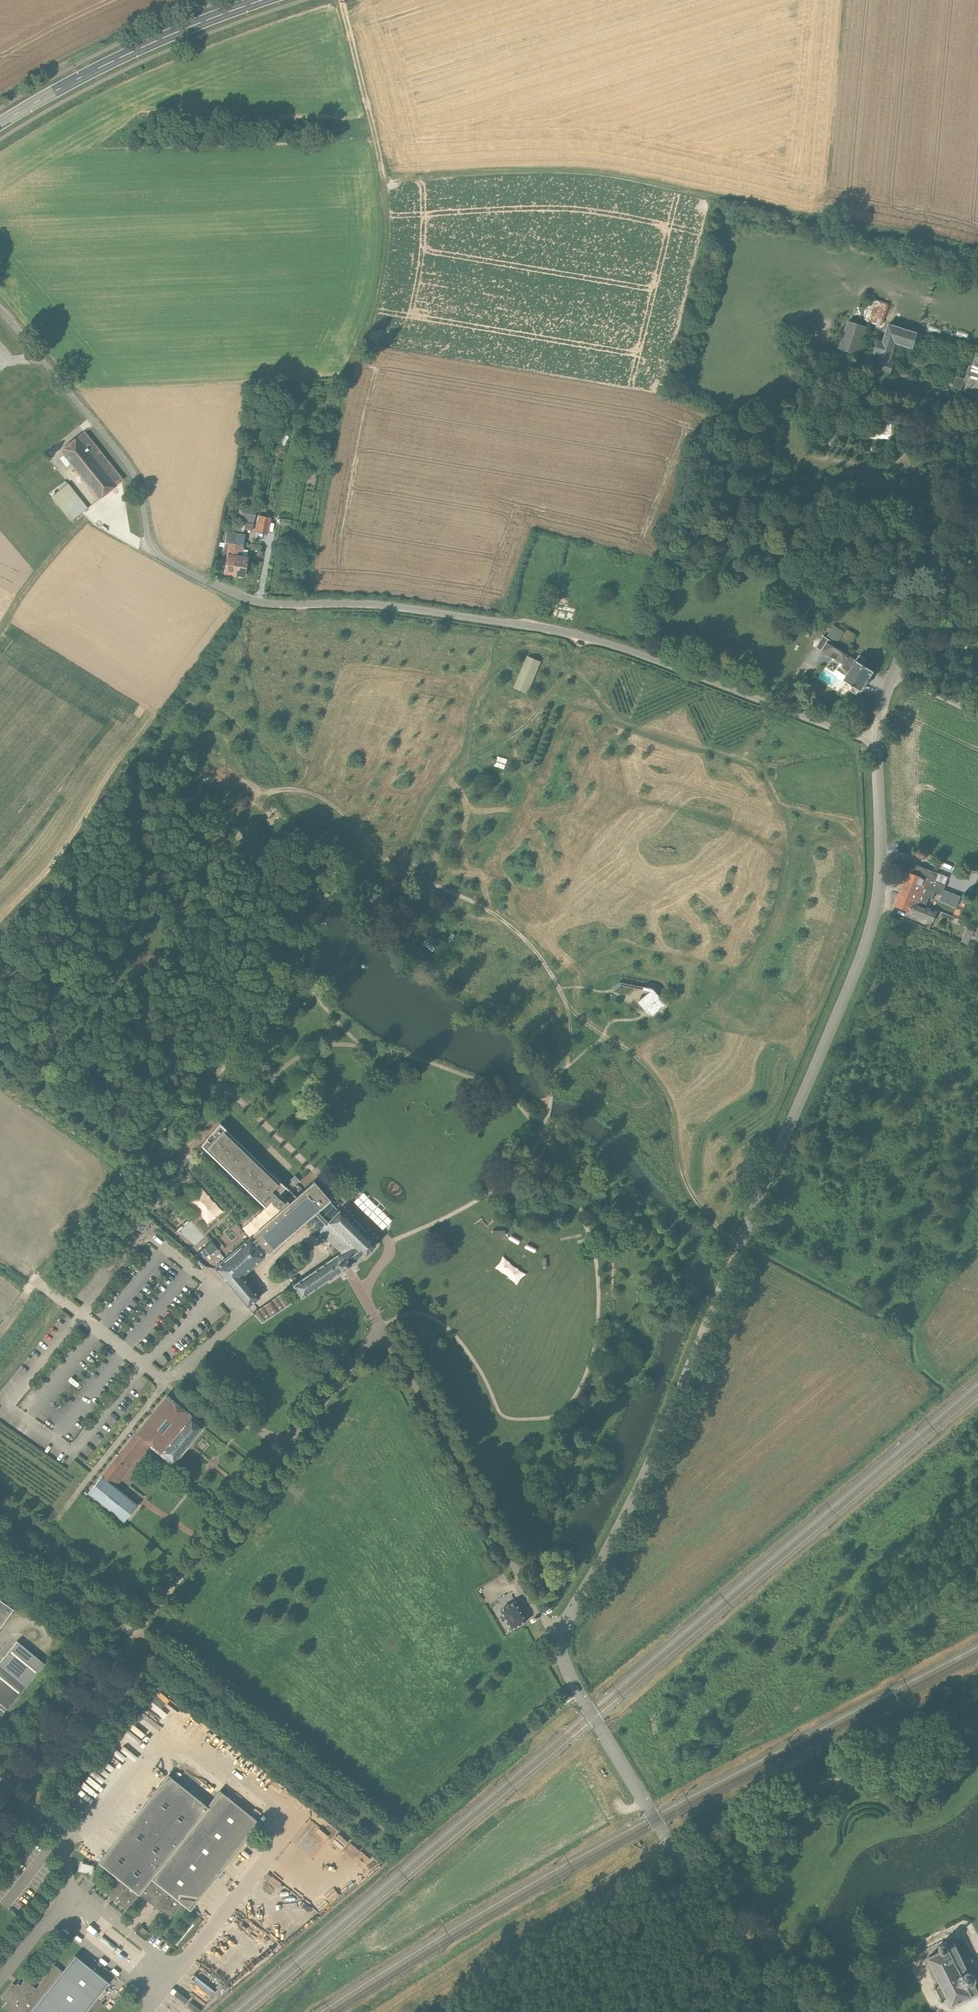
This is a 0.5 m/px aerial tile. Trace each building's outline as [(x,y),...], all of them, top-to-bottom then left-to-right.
[(868,310),(866,319),(884,323),(886,313),(873,310),(873,311),(868,310)] [(839,349),(860,355),(868,327),(848,321),(839,349)] [(895,362),(891,361),(894,352),(903,355),(904,349),(896,345),(896,344),(913,349),(918,332),(888,323),(883,341),(878,340),(874,354),(878,356),(874,369),(890,375),(891,374),(907,379),(909,371),(894,366),(895,362)] [(927,373),(923,384),(948,392),(950,386),(965,391),(964,392),(974,395),(974,397),(977,398),(977,353),(976,352),(976,353),(975,353),(977,347),(964,343),(962,347),(957,345),(955,349),(960,351),(958,357),(973,362),(972,366),(970,365),(965,379),(956,376),(955,382),(927,373)] [(894,416),(879,416),(879,425),(870,425),(869,438),(894,438),(894,416)] [(99,500),(115,487),(123,480),(84,432),(60,450),(99,500)] [(80,499),(80,500),(67,484),(65,486),(63,483),(60,485),(62,488),(51,497),(64,513),(71,507),(78,516),(87,508),(80,499)] [(239,517),(254,521),(257,509),(241,506),(239,517)] [(272,516),(260,514),(256,531),(269,533),(272,516)] [(244,577),(248,557),(242,556),(245,535),(243,534),(245,522),(238,520),(236,533),(235,533),(231,555),(235,555),(232,575),(244,577)] [(224,573),(232,575),(235,555),(231,555),(235,533),(227,532),(225,543),(219,542),(219,546),(224,547),(222,559),(226,559),(224,573)] [(908,596),(901,594),(898,603),(905,605),(908,596)] [(853,645),(851,644),(857,635),(848,629),(845,633),(838,628),(832,639),(850,650),(853,645)] [(862,691),(873,671),(865,666),(868,660),(860,654),(856,660),(834,647),(836,644),(823,636),(816,647),(822,651),(843,665),(842,667),(849,671),(844,680),(853,685),(850,690),(857,694),(860,689),(862,691)] [(527,656),(515,687),(528,693),(542,662),(527,656)] [(496,765),(505,768),(508,758),(499,755),(496,765)] [(935,891),(942,894),(944,890),(946,885),(935,880),(938,874),(913,864),(910,873),(908,872),(905,880),(935,891)] [(899,894),(926,905),(929,897),(932,898),(935,891),(905,880),(899,894)] [(944,890),(942,894),(940,901),(945,903),(950,892),(944,890)] [(961,896),(950,892),(945,903),(956,907),(961,896)] [(895,906),(933,922),(937,911),(925,907),(926,905),(899,894),(895,906)] [(972,938),(975,931),(967,928),(961,941),(969,944),(972,938)] [(436,948),(440,938),(429,933),(424,944),(436,948)] [(645,1010),(662,997),(655,988),(654,989),(620,982),(612,988),(615,991),(621,985),(630,987),(651,991),(638,1002),(645,1010)] [(264,1167),(220,1124),(200,1146),(270,1202),(275,1196),(285,1205),(252,1235),(252,1236),(250,1238),(249,1237),(214,1269),(247,1308),(259,1298),(242,1277),(264,1258),(263,1257),(268,1254),(309,1219),(320,1230),(319,1232),(341,1253),(333,1258),(293,1286),(301,1298),(350,1265),(363,1254),(365,1256),(375,1246),(351,1223),(338,1211),(336,1213),(327,1203),(330,1201),(314,1183),(296,1198),(270,1173),(269,1173),(263,1168),(264,1167)] [(295,1176),(288,1181),(293,1186),(299,1180),(295,1176)] [(138,1223),(136,1225),(143,1231),(153,1220),(145,1214),(143,1216),(138,1223)] [(127,1235),(102,1261),(109,1268),(134,1242),(127,1235)] [(281,1294),(253,1314),(254,1316),(262,1324),(290,1306),(281,1294)] [(137,1506),(114,1487),(149,1444),(172,1464),(189,1443),(202,1427),(166,1397),(137,1433),(88,1494),(123,1523),(137,1506)] [(14,1610),(0,1600),(0,1630),(14,1610)] [(500,1610),(511,1630),(527,1621),(516,1602),(500,1610)] [(5,1712),(7,1709),(8,1709),(45,1664),(17,1641),(0,1662),(0,1718),(5,1712)] [(133,1819),(212,1882),(259,1824),(220,1792),(207,1807),(168,1776),(133,1819)] [(190,1910),(212,1882),(133,1819),(99,1862),(114,1875),(101,1890),(126,1910),(138,1895),(139,1895),(170,1919),(182,1904),(190,1910)] [(927,1956),(940,1984),(934,1987),(935,1989),(941,2000),(940,2000),(941,2002),(944,2001),(944,2000),(948,1999),(951,2005),(973,1995),(977,1992),(977,1966),(976,1965),(972,1958),(965,1962),(955,1943),(949,1946),(948,1943),(944,1942),(940,1943),(939,1947),(940,1950),(927,1956)] [(1,1998),(7,2002),(2,2008),(8,2011),(97,2011),(103,2005),(95,1998),(108,1983),(75,1956),(62,1972),(54,1966),(36,1989),(24,1980),(18,1988),(13,1983),(1,1998)]
